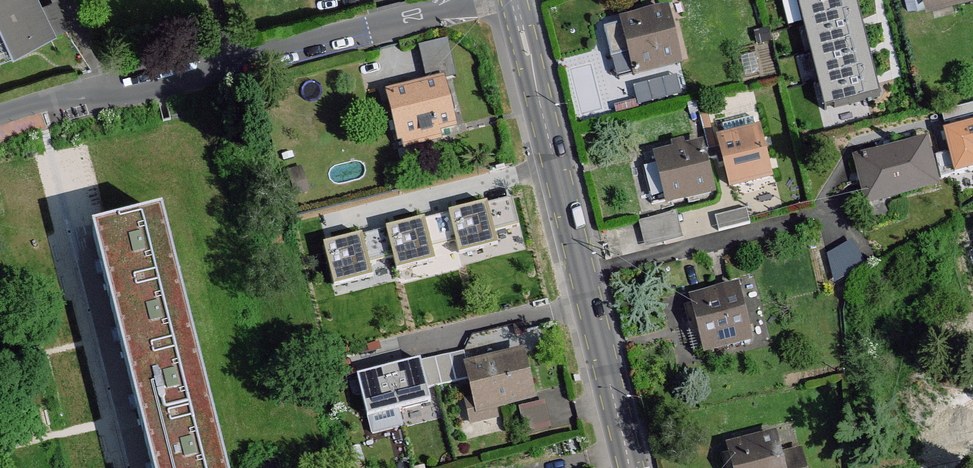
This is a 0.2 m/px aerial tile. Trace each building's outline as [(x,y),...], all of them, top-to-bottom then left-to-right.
[(34,0),(2,0),(0,1),(0,26),(13,54),(35,44),(31,35),(47,28),(34,0)] [(808,31),(857,19),(852,0),(799,0),(808,31)] [(680,64),(667,12),(624,22),(637,74),(680,64)] [(771,41),(768,29),(757,32),(760,44),(771,41)] [(423,43),(431,72),(454,65),(446,37),(423,43)] [(640,99),(684,95),(682,75),(638,80),(640,99)] [(442,84),(388,96),(399,140),(453,126),(442,84)] [(972,168),(972,116),(943,124),(954,172),(972,168)] [(761,131),(717,143),(728,188),(772,177),(761,131)] [(926,142),(857,159),(867,203),(937,185),(926,142)] [(700,146),(656,157),(668,203),(712,192),(700,146)] [(477,210),(421,224),(426,243),(435,241),(445,280),(491,269),(477,210)] [(678,210),(645,218),(651,244),(684,236),(678,210)] [(162,217),(94,234),(112,302),(179,285),(162,217)] [(179,285),(112,302),(128,369),(196,352),(179,285)] [(736,289),(684,302),(698,353),(749,340),(736,289)] [(525,308),(496,315),(501,339),(531,332),(525,308)] [(196,352),(128,369),(146,437),(213,420),(196,352)] [(521,355),(469,368),(479,410),(532,397),(521,355)] [(919,411),(930,452),(972,442),(972,399),(919,411)] [(213,420),(146,437),(153,467),(225,467),(213,420)] [(722,450),(726,467),(783,467),(780,456),(775,437),(722,450)] [(783,467),(804,467),(800,452),(780,456),(783,467)]
